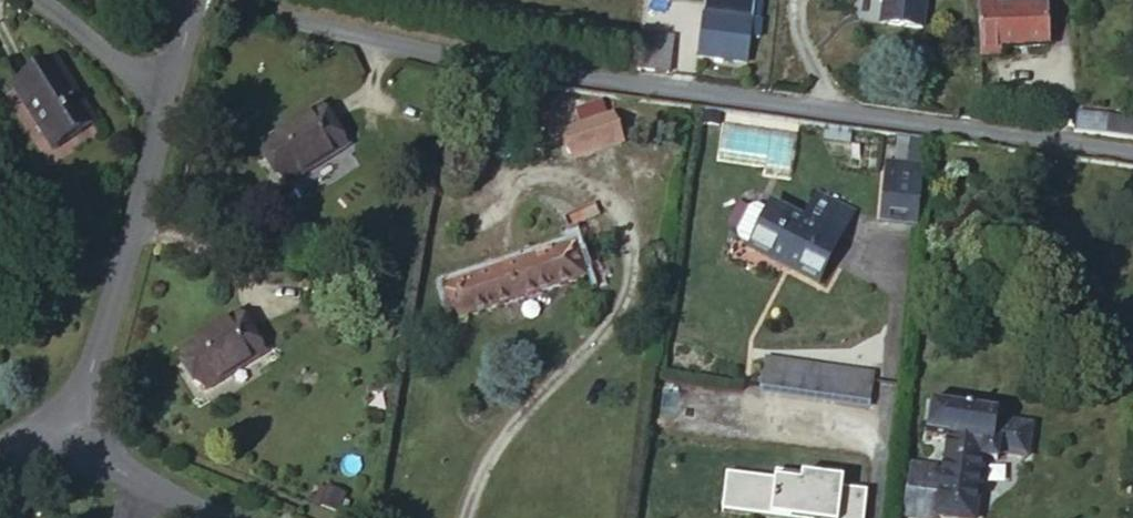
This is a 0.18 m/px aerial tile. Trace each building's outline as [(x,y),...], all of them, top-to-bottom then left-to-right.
[(872,19),(910,24),(913,0),(874,0),(872,19)] [(991,35),(1041,30),(1040,0),(973,0),(975,36),(991,35)] [(691,11),(685,46),(735,52),(739,26),(731,26),(731,15),(691,11)] [(635,31),(632,65),(654,67),(656,33),(635,31)] [(656,33),(654,67),(661,68),(666,35),(656,33)] [(975,36),(975,47),(990,47),(991,35),(975,36)] [(94,122),(54,60),(12,86),(55,149),(94,122)] [(1072,112),(1067,136),(1096,138),(1099,122),(1100,116),(1072,112)] [(576,125),(583,154),(618,146),(609,115),(576,125)] [(1132,141),(1132,139),(1132,123),(1099,122),(1096,138),(1132,141)] [(334,161),(312,124),(247,165),(269,199),(334,161)] [(553,132),(569,158),(583,154),(576,125),(553,132)] [(907,226),(915,175),(887,171),(884,197),(878,196),(874,224),(907,226)] [(821,289),(856,218),(824,203),(810,230),(776,215),(754,259),(821,289)] [(754,259),(771,225),(759,219),(751,221),(739,246),(742,253),(754,259)] [(565,243),(442,288),(454,322),(574,277),(565,243)] [(172,361),(196,399),(253,363),(232,329),(172,361)] [(780,367),(776,392),(793,394),(796,368),(780,367)] [(793,394),(869,402),(873,376),(796,368),(793,394)] [(966,508),(971,470),(972,462),(975,444),(987,442),(988,421),(920,413),(916,441),(931,445),(928,470),(918,468),(915,496),(925,498),(921,517),(964,517),(966,508)] [(987,470),(990,471),(994,472),(996,460),(1027,462),(1030,428),(988,421),(987,442),(975,444),(972,462),(983,465),(987,470)] [(971,470),(990,471),(987,470),(983,465),(972,462),(971,470)] [(898,465),(894,492),(906,495),(911,468),(898,465)] [(906,495),(915,496),(918,468),(911,468),(906,495)] [(971,470),(966,508),(976,509),(985,505),(990,499),(994,493),(995,485),(994,475),(990,471),(971,470)] [(725,475),(721,513),(762,517),(865,517),(868,493),(843,490),(844,481),(802,476),(801,484),(725,475)] [(925,498),(915,496),(906,495),(894,492),(890,517),(921,517),(925,498)]
